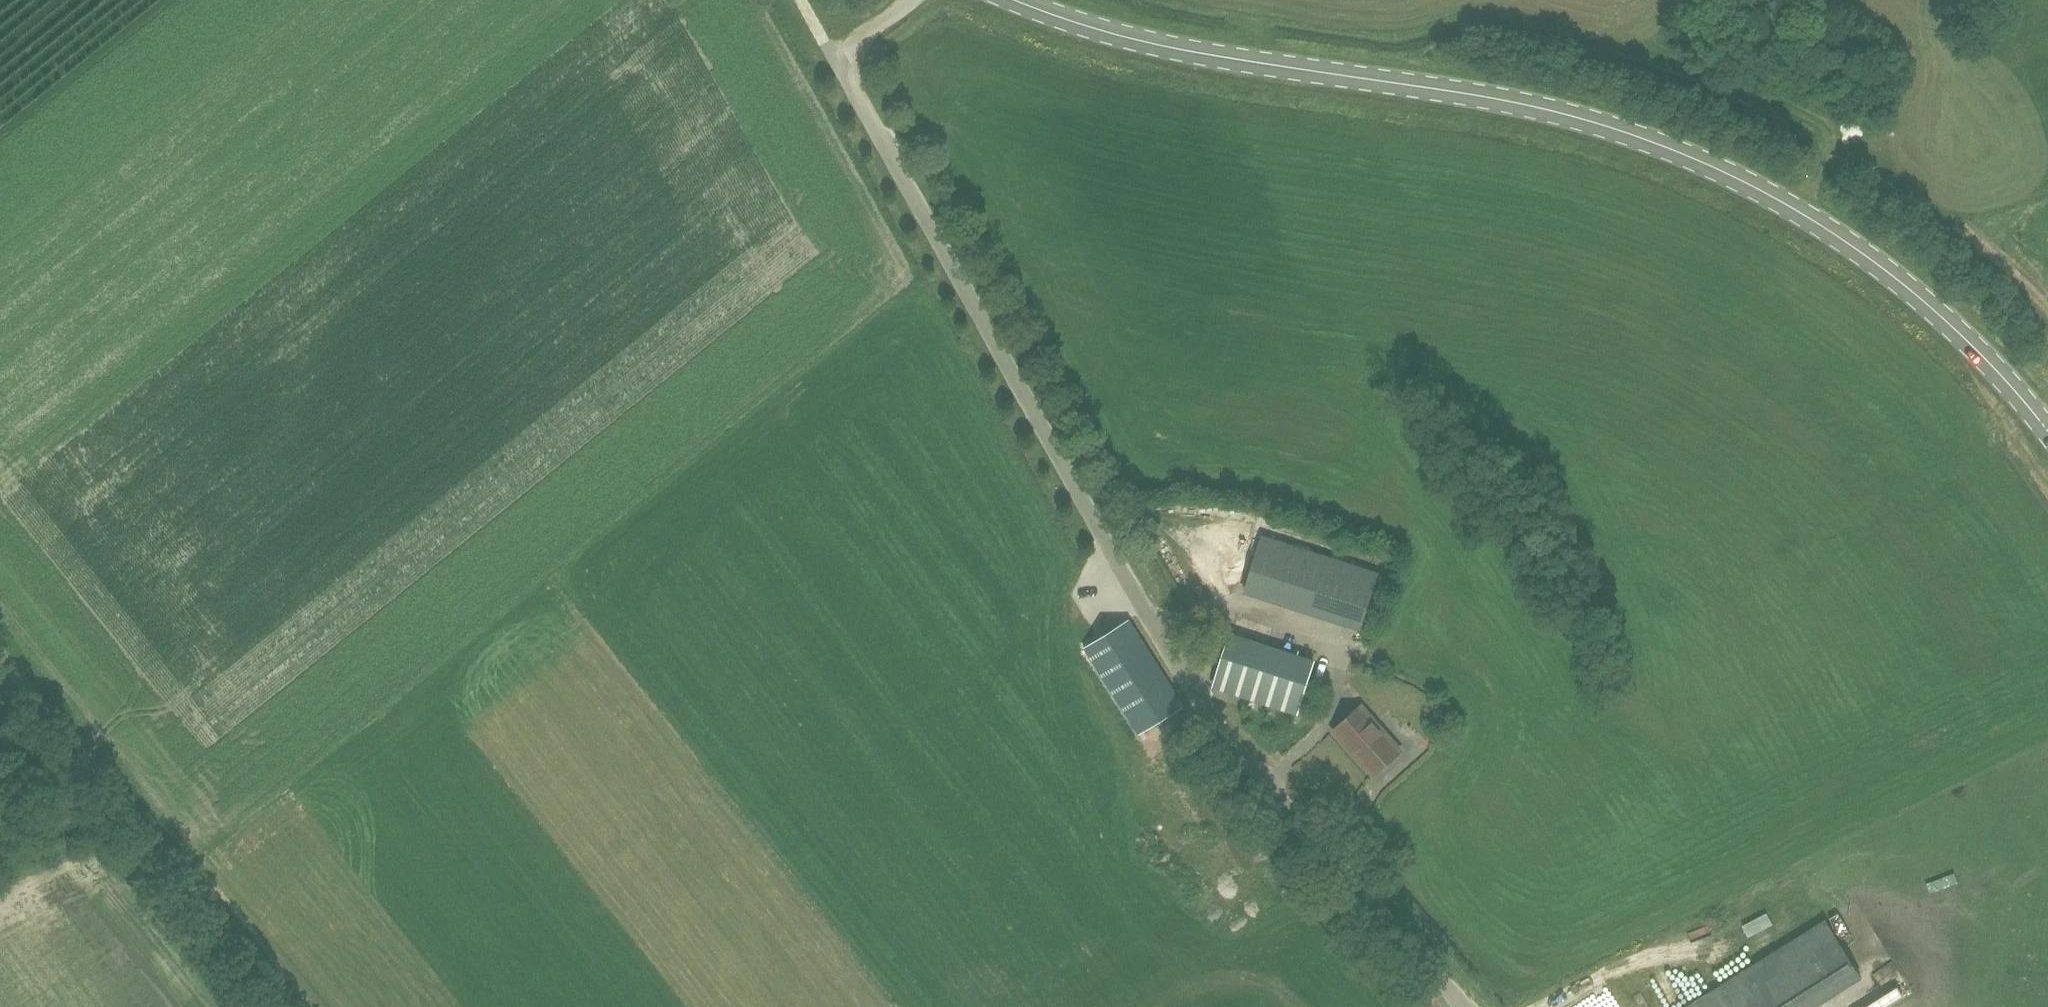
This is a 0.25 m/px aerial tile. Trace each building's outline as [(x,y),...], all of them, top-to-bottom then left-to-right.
[(1262,537),(1245,591),(1364,628),(1381,574),(1262,537)] [(1184,706),(1129,620),(1084,648),(1138,734),(1184,706)] [(1314,660),(1231,634),(1215,688),(1297,714),(1314,660)] [(1401,752),(1362,707),(1335,731),(1374,776),(1401,752)] [(1867,991),(1832,928),(1690,1006),(1839,1006),(1867,991)]
